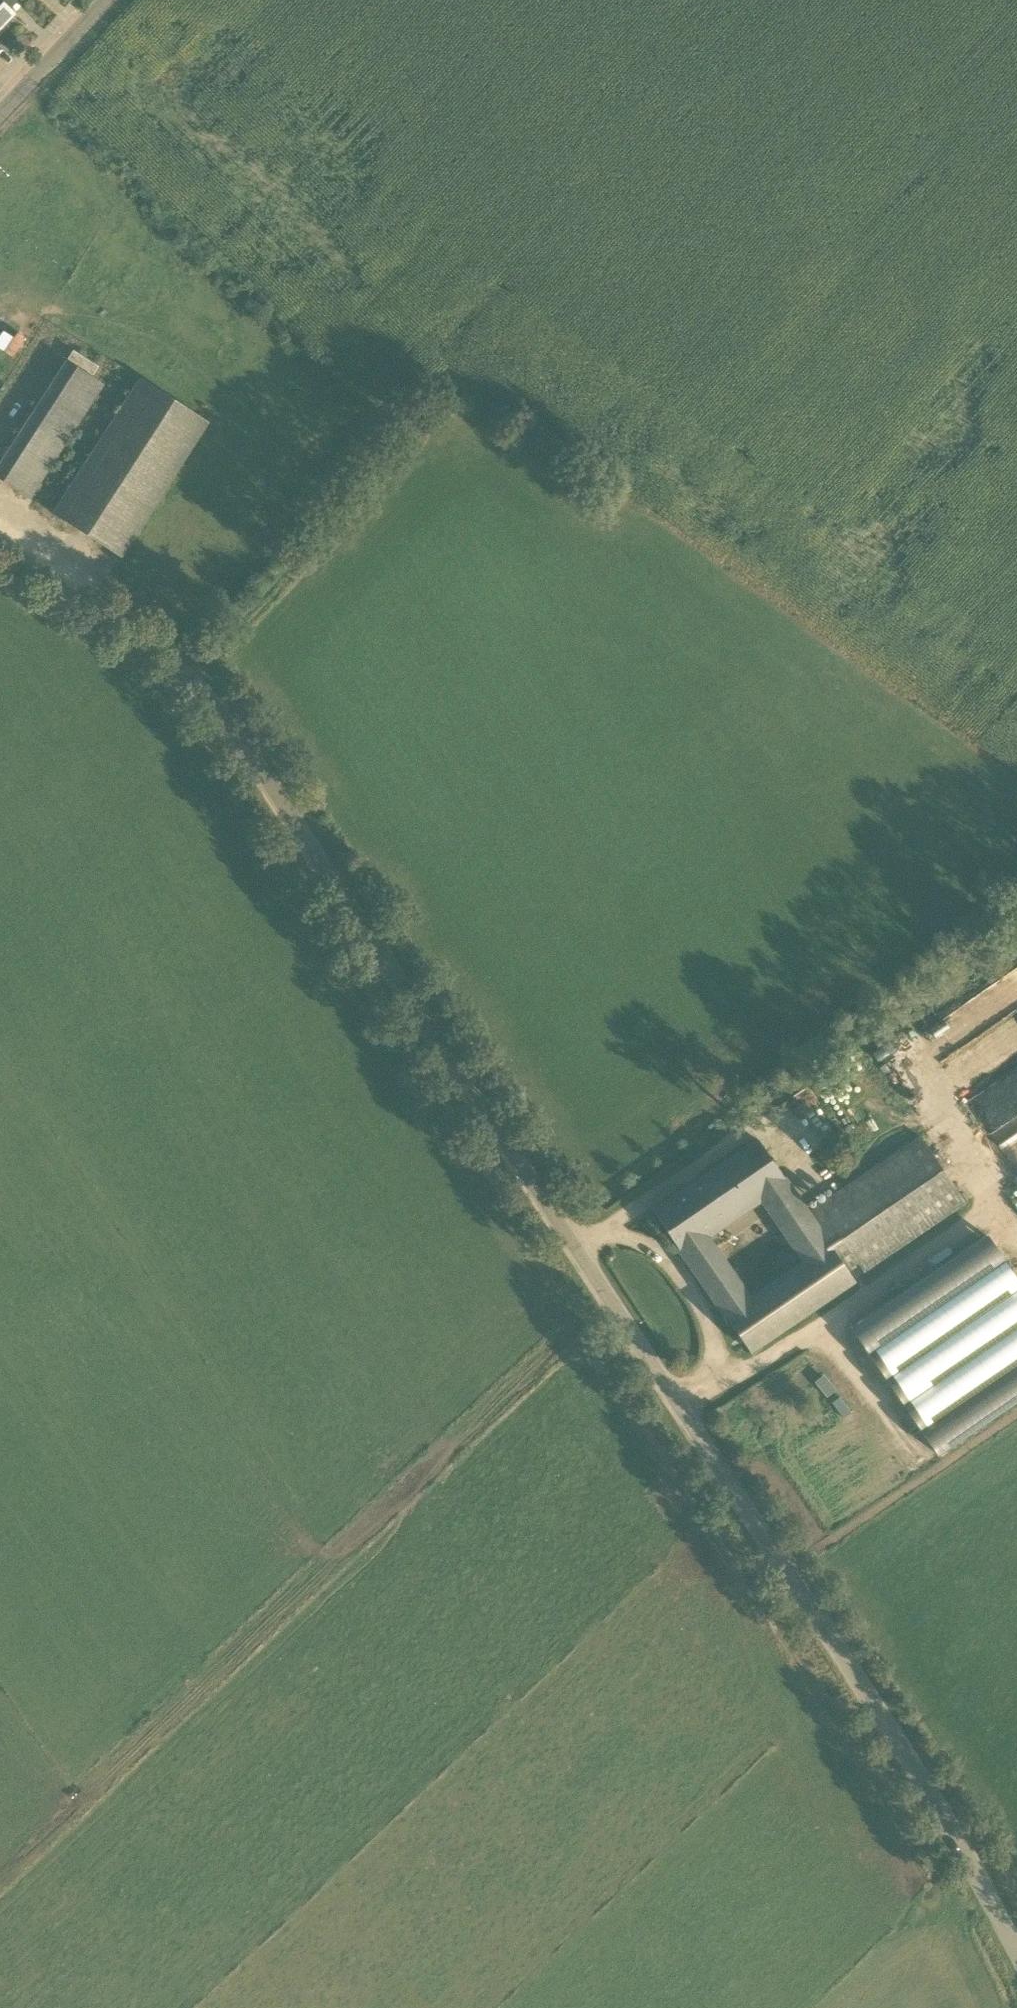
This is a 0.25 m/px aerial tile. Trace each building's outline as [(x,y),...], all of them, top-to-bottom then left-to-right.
[(7,27),(4,24),(13,14),(10,10),(1,2),(4,0),(0,0),(0,35),(7,27)] [(103,385),(67,360),(0,464),(0,479),(30,498),(103,385)] [(209,421),(141,377),(53,513),(121,557),(209,421)] [(653,1212),(750,1351),(855,1279),(848,1269),(859,1261),(866,1271),(967,1202),(920,1133),(807,1210),(803,1204),(759,1139),(653,1212)] [(854,1318),(939,1451),(1016,1401),(1016,1287),(980,1232),(854,1318)]
